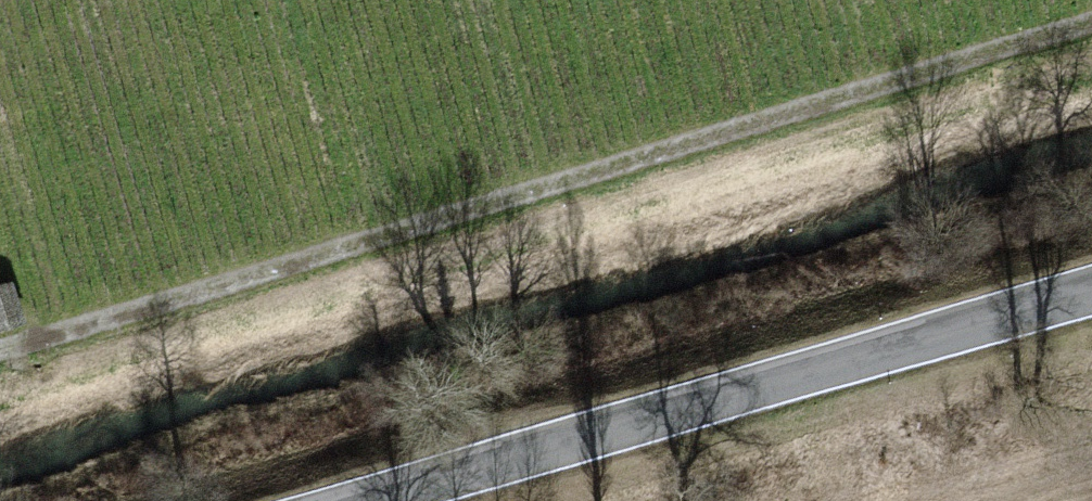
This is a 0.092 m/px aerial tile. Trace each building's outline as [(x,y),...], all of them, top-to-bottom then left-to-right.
[(0,283),(0,331),(26,323),(11,279),(0,283)]
